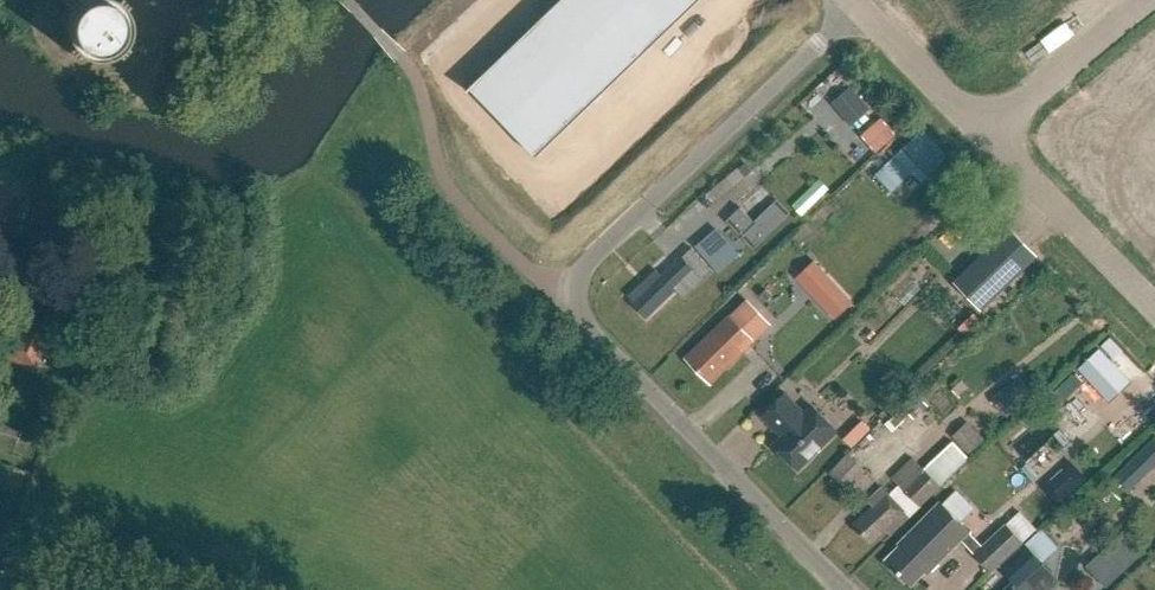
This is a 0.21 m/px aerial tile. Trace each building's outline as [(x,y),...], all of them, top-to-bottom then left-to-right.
[(118,38),(117,36),(115,34),(115,31),(115,29),(115,26),(117,24),(117,21),(118,18),(117,15),(115,10),(115,7),(115,5),(116,3),(119,0),(62,0),(64,2),(65,4),(66,6),(66,8),(66,11),(64,16),(64,19),(64,21),(64,24),(65,27),(66,29),(67,32),(66,35),(65,37),(63,39),(59,44),(67,52),(71,48),(74,46),(76,45),(79,45),(81,45),(84,45),(86,46),(89,47),(92,47),(95,46),(100,45),(102,44),(105,45),(107,46),(109,48),(114,52),(123,43),(118,38)] [(584,0),(574,0),(545,28),(611,96),(645,63),(584,0)] [(650,0),(584,0),(645,63),(679,30),(650,0)] [(679,30),(711,0),(650,0),(679,30)] [(611,96),(545,28),(511,61),(577,129),(611,96)] [(577,129),(511,61),(477,94),(478,95),(542,162),(577,129)] [(827,102),(850,126),(868,108),(845,85),(827,102)] [(873,151),(892,133),(876,116),(857,134),(873,151)] [(922,184),(938,168),(911,140),(894,156),(912,174),(922,184)] [(892,193),(912,174),(894,156),(875,175),(892,193)] [(15,227),(7,225),(18,197),(0,191),(0,245),(1,243),(8,245),(15,227)] [(755,247),(789,213),(777,201),(755,222),(741,208),(729,220),(755,247)] [(717,227),(697,245),(719,270),(739,252),(717,227)] [(982,310),(1037,256),(1010,228),(955,282),(982,310)] [(653,244),(643,254),(653,264),(663,254),(653,244)] [(698,272),(708,263),(692,248),(663,275),(658,270),(631,295),(635,300),(633,302),(648,317),(677,290),(676,290),(696,270),(698,272)] [(814,261),(796,278),(834,319),(853,302),(814,261)] [(726,370),(772,325),(748,300),(731,317),(730,316),(706,340),(709,344),(691,362),(708,380),(722,366),(726,370)] [(59,351),(67,332),(24,315),(15,334),(9,332),(1,353),(36,368),(39,361),(55,368),(62,352),(59,351)] [(1100,348),(1079,367),(1110,401),(1131,382),(1100,348)] [(834,431),(809,405),(802,412),(783,392),(759,415),(778,435),(770,443),(795,469),(834,431)] [(852,448),(871,430),(862,421),(843,439),(852,448)] [(968,456),(986,439),(968,421),(950,437),(968,456)] [(1131,463),(1144,477),(1154,467),(1154,439),(1131,463)] [(1032,470),(1055,454),(1045,440),(1030,451),(1023,441),(1015,446),(1032,470)] [(954,442),(926,467),(915,456),(895,476),(906,487),(895,497),(885,486),(870,501),(875,506),(856,524),(874,543),(889,529),(893,535),(923,505),(923,504),(943,485),(969,458),(954,442)] [(831,473),(849,491),(867,471),(849,454),(831,473)] [(1040,486),(1055,502),(1085,476),(1070,460),(1063,467),(1066,470),(1052,483),(1048,479),(1040,486)] [(909,543),(890,561),(911,582),(925,567),(930,572),(963,539),(994,570),(1025,539),(1007,522),(985,544),(945,504),(942,501),(905,538),(909,543)] [(1082,566),(1102,586),(1134,554),(1113,534),(1082,566)] [(1022,584),(1043,564),(1023,544),(1001,566),(1016,580),(1006,589),(1028,589),(1022,584)]
